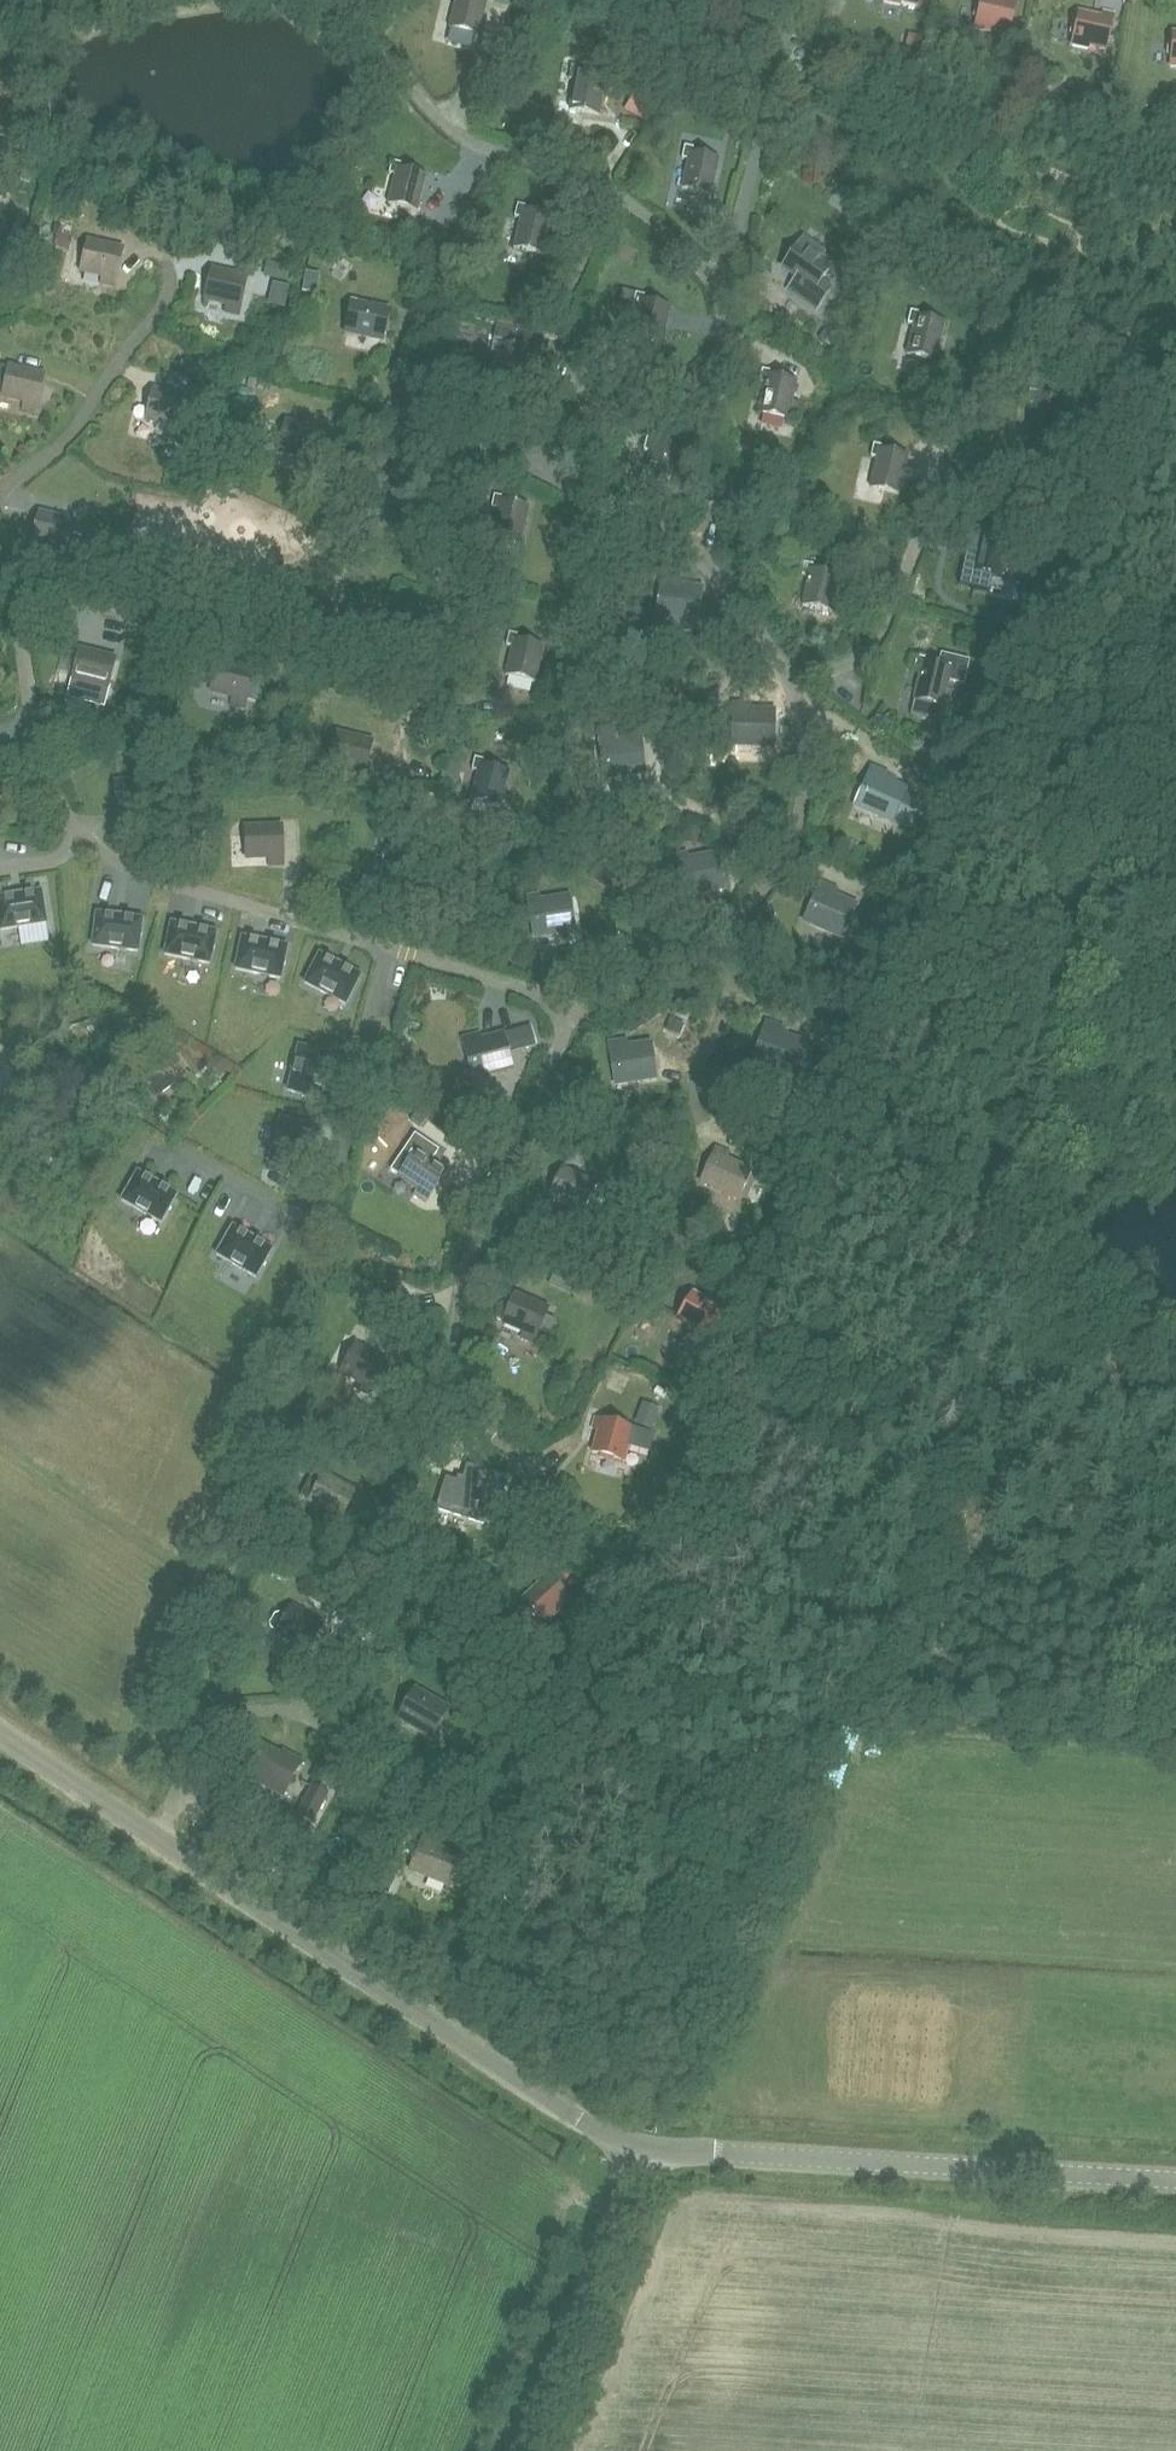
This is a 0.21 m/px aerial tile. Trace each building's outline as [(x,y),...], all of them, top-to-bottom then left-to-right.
[(487,0),(454,0),(456,0),(449,30),(478,36),(487,0)] [(1017,0),(1006,0),(1006,1),(1001,0),(982,0),(981,5),(978,4),(975,16),(978,17),(976,29),(992,32),(992,31),(1009,34),(1017,0)] [(1106,51),(1114,14),(1104,12),(1102,18),(1079,13),(1077,22),(1074,21),(1072,33),(1075,34),(1072,46),(1089,49),(1089,48),(1106,51)] [(919,46),(921,38),(909,35),(908,41),(906,47),(918,50),(919,46)] [(600,115),(606,77),(579,73),(580,68),(571,66),(569,79),(575,80),(570,109),(600,115)] [(1106,92),(1092,88),(1088,97),(1103,102),(1106,92)] [(17,143),(31,151),(40,136),(26,127),(17,143)] [(712,195),(719,158),(692,153),(693,148),(684,147),(682,159),(688,160),(682,190),(712,195)] [(417,212),(426,176),(400,169),(401,164),(392,162),(389,174),(395,176),(388,205),(417,212)] [(543,254),(552,217),(525,211),(526,206),(517,204),(515,217),(521,218),(514,247),(543,254)] [(69,252),(72,237),(59,235),(56,250),(69,252)] [(803,240),(783,268),(796,278),(788,290),(817,310),(831,290),(820,283),(829,270),(817,261),(823,254),(803,240)] [(115,286),(123,251),(88,243),(81,271),(103,276),(101,283),(115,286)] [(239,315),(247,279),(212,271),(205,299),(226,304),(225,311),(239,315)] [(279,290),(264,286),(259,298),(276,303),(279,290)] [(661,344),(670,307),(644,301),(645,296),(636,294),(633,307),(639,308),(632,337),(661,344)] [(383,341),(389,311),(351,303),(345,333),(383,341)] [(936,361),(945,324),(918,319),(919,313),(910,312),(907,324),(914,326),(907,355),(936,361)] [(719,350),(724,333),(693,325),(689,342),(719,350)] [(836,340),(825,332),(819,339),(831,347),(836,340)] [(521,389),(528,352),(501,347),(502,341),(494,340),(491,352),(497,354),(492,383),(521,389)] [(916,370),(922,383),(938,376),(931,363),(916,370)] [(36,412),(44,377),(9,369),(2,397),(23,402),(22,409),(36,412)] [(789,419),(797,383),(770,377),(771,372),(763,370),(760,382),(766,384),(759,413),(789,419)] [(179,435),(188,400),(153,391),(146,419),(167,425),(165,432),(179,435)] [(314,467),(321,431),(286,424),(280,452),(302,457),(300,464),(314,467)] [(672,489),(681,453),(654,446),(656,441),(647,439),(644,452),(650,453),(643,482),(672,489)] [(899,495),(908,458),(881,452),(883,447),(874,445),(871,458),(877,459),(870,488),(899,495)] [(520,545),(528,509),(502,503),(503,497),(494,496),(491,508),(498,510),(491,539),(520,545)] [(66,558),(74,522),(39,514),(32,543),(54,548),(52,555),(66,558)] [(1001,577),(1009,540),(982,534),(984,529),(975,527),(972,540),(978,541),(972,570),(1001,577)] [(1064,540),(1056,545),(1063,556),(1070,552),(1064,540)] [(832,613),(839,576),(812,570),(813,565),(804,564),(802,576),(808,578),(802,607),(832,613)] [(696,623),(702,589),(673,585),(674,578),(661,577),(660,584),(665,585),(660,618),(696,623)] [(535,683),(543,647),(516,641),(517,636),(509,634),(506,647),(512,648),(506,677),(535,683)] [(107,695),(115,660),(80,652),(73,680),(95,685),(93,692),(107,695)] [(943,707),(951,670),(925,664),(926,659),(917,657),(914,670),(921,671),(914,700),(943,707)] [(245,708),(253,672),(218,664),(212,693),(233,698),(232,705),(245,708)] [(773,746),(773,711),(744,710),(744,704),(732,704),(732,711),(736,711),(736,745),(773,746)] [(362,779),(372,744),(337,735),(329,763),(351,768),(349,776),(362,779)] [(611,743),(611,737),(598,738),(599,745),(604,745),(608,778),(645,774),(640,739),(611,743)] [(500,809),(508,772),(482,766),(483,761),(474,759),(471,771),(477,773),(471,802),(500,809)] [(892,822),(906,790),(879,779),(881,773),(870,768),(867,775),(872,777),(858,807),(892,822)] [(284,864),(282,828),(246,830),(247,859),(269,857),(270,865),(284,864)] [(702,830),(685,828),(683,844),(700,845),(702,830)] [(722,888),(715,855),(686,861),(685,855),(673,857),(675,864),(679,863),(686,896),(722,888)] [(842,938),(856,906),(829,894),(832,888),(821,884),(818,890),(822,892),(809,923),(842,938)] [(41,892),(0,898),(0,925),(1,931),(46,924),(41,892)] [(540,902),(539,896),(527,898),(528,905),(533,904),(538,938),(574,931),(569,897),(540,902)] [(138,952),(142,920),(97,914),(93,946),(138,952)] [(209,964),(216,933),(171,924),(165,955),(209,964)] [(245,940),(245,989),(276,989),(275,940),(245,940)] [(319,960),(318,1000),(343,1000),(343,960),(319,960)] [(679,1037),(684,1025),(670,1019),(665,1031),(679,1037)] [(507,1027),(515,1055),(533,1050),(531,1044),(525,1022),(507,1027)] [(802,1045),(803,1042),(775,1033),(777,1027),(765,1023),(763,1030),(768,1031),(757,1063),(812,1082),(822,1053),(802,1045)] [(512,1067),(502,1034),(474,1042),(472,1036),(461,1040),(463,1047),(467,1045),(477,1077),(512,1067)] [(620,1048),(619,1042),(607,1044),(608,1051),(613,1050),(618,1083),(654,1078),(649,1044),(620,1048)] [(153,1096),(185,1073),(172,1056),(141,1078),(153,1096)] [(326,1057),(296,1058),(297,1098),(326,1099),(326,1057)] [(737,1199),(750,1173),(726,1161),(728,1156),(717,1151),(702,1182),(737,1199)] [(424,1203),(445,1173),(415,1152),(398,1176),(416,1188),(412,1194),(424,1203)] [(581,1219),(595,1185),(562,1171),(550,1198),(570,1206),(568,1213),(581,1219)] [(177,1196),(138,1173),(122,1201),(161,1224),(177,1196)] [(273,1250),(231,1227),(215,1257),(256,1280),(273,1250)] [(590,1284),(578,1279),(570,1295),(583,1300),(590,1284)] [(715,1307),(693,1295),(678,1321),(711,1340),(731,1305),(720,1298),(715,1307)] [(514,1296),(510,1305),(504,1303),(498,1305),(495,1313),(497,1319),(503,1322),(523,1331),(520,1338),(533,1343),(548,1310),(514,1296)] [(369,1396),(387,1365),(355,1347),(341,1372),(360,1383),(356,1389),(369,1396)] [(634,1424),(651,1430),(659,1409),(642,1403),(634,1424)] [(628,1463),(632,1446),(628,1446),(632,1429),(595,1421),(593,1430),(598,1431),(593,1455),(602,1457),(602,1460),(616,1463),(617,1460),(628,1463)] [(283,1443),(292,1448),(299,1432),(290,1427),(283,1443)] [(356,1495),(324,1477),(319,1485),(309,1479),(300,1496),(310,1502),(329,1513),(325,1519),(338,1526),(356,1495)] [(456,1484),(447,1481),(442,1494),(452,1498),(447,1512),(483,1524),(492,1495),(456,1483),(456,1484)] [(550,1627),(561,1615),(559,1613),(571,1600),(544,1574),(537,1581),(541,1584),(524,1602),(531,1608),(529,1611),(539,1621),(541,1618),(550,1627)] [(322,1627),(291,1609),(286,1617),(280,1613),(275,1614),(269,1625),(270,1630),(276,1634),(295,1645),(292,1651),(304,1658),(322,1627)] [(433,1738),(449,1709),(415,1690),(399,1719),(433,1738)] [(281,1757),(258,1744),(241,1774),(284,1797),(303,1763),(284,1753),(281,1757)] [(321,1847),(330,1832),(326,1831),(343,1800),(327,1793),(312,1786),(297,1814),(309,1820),(300,1836),(321,1847)] [(236,1817),(228,1812),(223,1819),(231,1825),(236,1817)] [(448,1885),(458,1858),(434,1848),(436,1843),(424,1838),(411,1870),(448,1885)] [(372,1886),(386,1893),(393,1878),(379,1871),(372,1886)]
